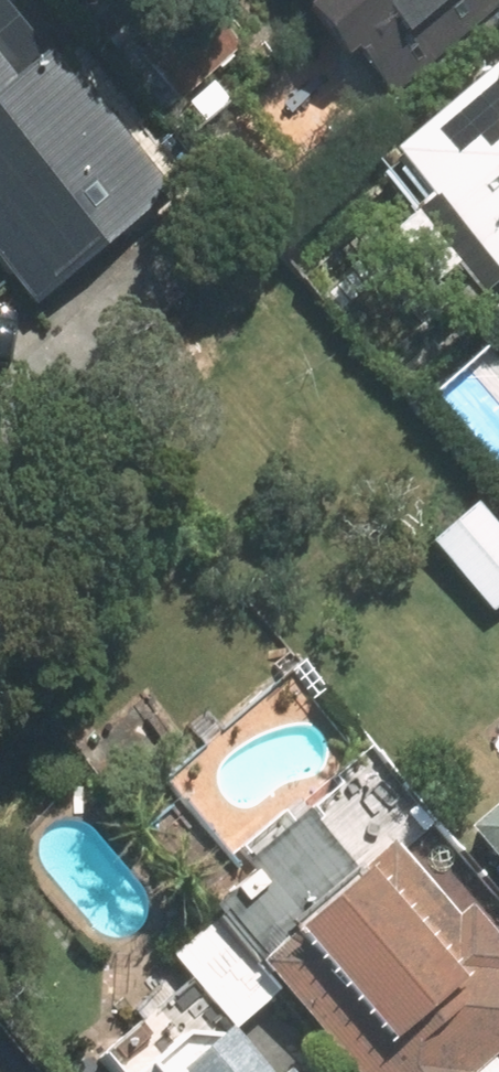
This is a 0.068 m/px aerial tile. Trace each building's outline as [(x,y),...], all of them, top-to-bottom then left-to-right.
[(209,0),(188,0),(118,60),(163,115),(247,43),(209,0)] [(342,40),(316,62),(356,108),(382,86),(390,94),(498,0),(309,0),(342,40)] [(0,17),(0,285),(20,308),(153,192),(0,17)] [(350,173),(394,223),(415,204),(487,286),(498,275),(498,42),(350,173)] [(421,549),(483,617),(498,603),(498,536),(470,505),(421,549)] [(450,836),(498,893),(498,793),(450,836)] [(354,1071),(498,1071),(498,1068),(488,1056),(498,1046),(498,944),(466,905),(454,915),(392,843),(359,872),(306,811),(245,864),(253,872),(213,907),(354,1071)] [(230,1030),(271,995),(209,923),(170,955),(193,982),(104,1059),(115,1071),(266,1071),(230,1030)]
